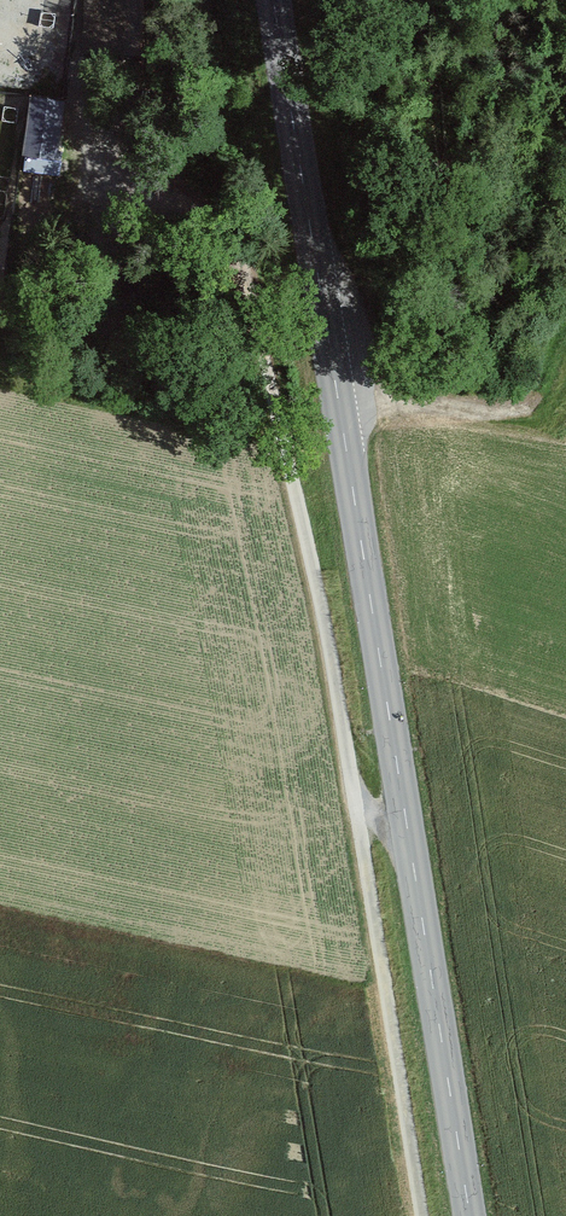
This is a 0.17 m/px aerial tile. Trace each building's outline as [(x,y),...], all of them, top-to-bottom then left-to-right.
[(79,38),(134,38),(134,0),(80,0),(79,38)] [(63,175),(67,97),(29,95),(26,173),(63,175)]
